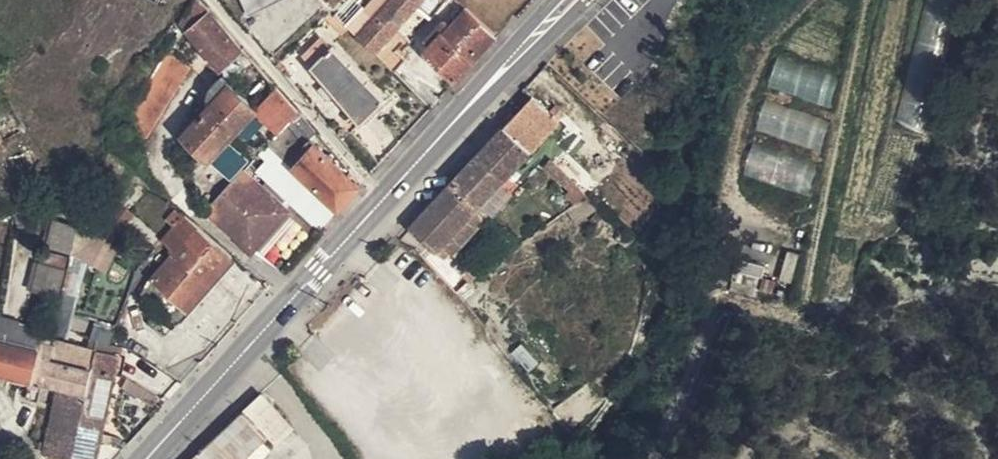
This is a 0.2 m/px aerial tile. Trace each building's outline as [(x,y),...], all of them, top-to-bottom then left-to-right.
[(196,0),(181,27),(221,71),(236,57),(242,52),(196,0)] [(249,17),(284,0),(241,0),(249,17)] [(444,0),(391,0),(373,20),(368,25),(361,18),(350,30),(358,37),(357,37),(394,73),(405,62),(395,53),(406,42),(396,32),(419,8),(432,17),(444,1),(444,0)] [(364,12),(373,20),(391,0),(375,0),(364,12)] [(899,123),(925,129),(953,0),(927,0),(899,123)] [(460,5),(447,19),(453,24),(466,10),(460,5)] [(473,66),(497,38),(466,10),(453,24),(447,19),(425,42),(430,48),(425,53),(457,83),(473,66)] [(329,15),(325,19),(342,36),(348,30),(334,17),(333,18),(329,15)] [(310,68),(332,48),(321,37),(301,57),(310,68)] [(326,85),(335,95),(362,124),(385,101),(332,48),(310,68),(326,85)] [(242,52),(236,57),(247,69),(253,65),(242,52)] [(189,70),(165,55),(124,125),(139,145),(148,139),(189,70)] [(281,64),(276,68),(285,77),(289,74),(281,64)] [(271,97),(276,91),(253,65),(247,69),(256,80),(271,97)] [(210,163),(257,112),(258,110),(241,95),(221,78),(208,92),(207,100),(212,105),(182,138),(210,163)] [(271,97),(256,80),(241,95),(258,110),(271,97)] [(329,102),(335,95),(326,85),(319,93),(329,102)] [(257,112),(280,134),(297,114),(276,91),(271,97),(258,110),(257,112)] [(560,125),(533,98),(480,155),(506,180),(514,172),(560,125)] [(274,142),(280,147),(291,134),(305,146),(316,134),(297,114),(280,134),(274,142)] [(280,147),(276,152),(289,164),(305,146),(291,134),(280,147)] [(334,206),(339,211),(361,187),(315,146),(294,170),(289,164),(276,152),(265,164),(269,168),(261,176),(312,223),(323,210),(328,213),(334,206)] [(506,180),(480,155),(453,184),(479,209),(506,180)] [(242,171),(204,214),(251,254),(289,213),(242,171)] [(479,209),(453,184),(412,228),(446,261),(451,256),(443,247),(479,209)] [(543,204),(559,219),(561,221),(576,206),(571,201),(559,188),(543,204)] [(576,206),(582,202),(575,196),(571,201),(576,206)] [(50,205),(13,212),(14,232),(34,227),(33,217),(50,215),(50,205)] [(107,222),(119,232),(133,216),(121,206),(107,222)] [(312,223),(320,232),(339,211),(334,206),(328,213),(323,210),(312,223)] [(443,247),(451,256),(454,258),(489,218),(479,209),(443,247)] [(189,311),(232,260),(181,215),(172,224),(174,227),(144,262),(157,274),(153,279),(189,311)] [(6,243),(10,216),(1,217),(0,223),(0,243),(6,243)] [(597,216),(591,223),(597,229),(603,222),(597,216)] [(94,237),(109,244),(119,232),(107,222),(94,237)] [(72,249),(78,229),(57,224),(52,244),(72,249)] [(625,244),(627,238),(629,233),(620,231),(616,242),(625,244)] [(71,256),(72,249),(52,244),(50,250),(71,256)] [(41,252),(30,292),(58,300),(68,258),(41,252)] [(142,292),(153,279),(157,274),(144,262),(136,272),(132,283),(142,292)] [(67,274),(63,293),(72,295),(76,276),(67,274)] [(31,351),(33,341),(42,343),(52,345),(54,335),(0,321),(0,343),(31,351)] [(8,378),(29,383),(33,384),(42,343),(33,341),(31,351),(0,343),(0,377),(8,378)] [(52,345),(42,343),(33,384),(42,386),(58,389),(66,390),(62,408),(57,435),(101,445),(119,357),(87,349),(56,341),(55,346),(52,345)] [(89,341),(87,349),(119,357),(120,349),(110,347),(89,341)] [(521,346),(513,354),(530,373),(539,364),(521,346)] [(29,383),(8,378),(8,385),(28,389),(29,383)] [(29,383),(28,389),(24,406),(38,409),(42,386),(33,384),(29,383)] [(531,383),(520,392),(528,403),(540,394),(531,383)] [(58,389),(54,407),(62,408),(66,390),(58,389)] [(263,393),(245,411),(270,436),(288,420),(263,393)] [(46,446),(45,453),(44,456),(52,457),(57,435),(62,408),(54,407),(46,446)] [(197,458),(246,458),(248,457),(263,444),(270,436),(245,411),(200,454),(201,455),(197,458)] [(52,457),(61,458),(98,458),(101,445),(57,435),(52,457)] [(263,444),(248,457),(250,458),(262,458),(270,451),(263,444)]
